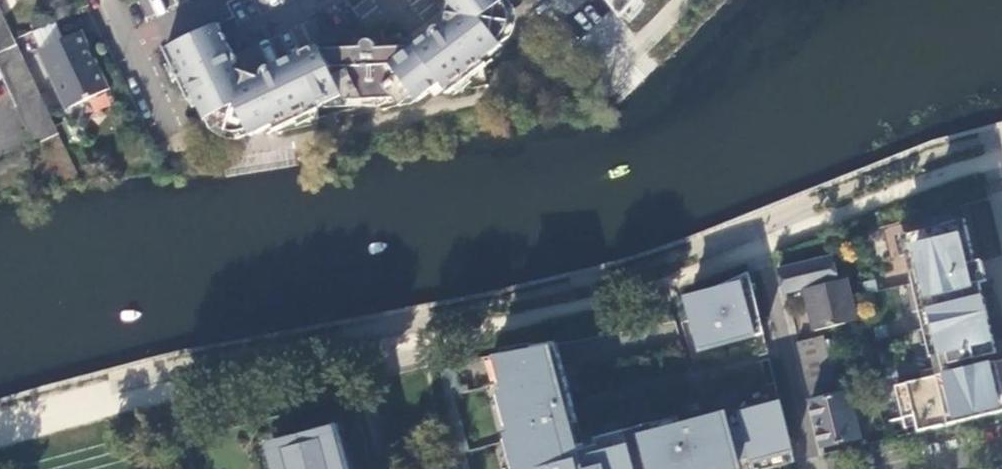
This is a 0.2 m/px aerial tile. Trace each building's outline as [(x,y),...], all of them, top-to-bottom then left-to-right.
[(457,89),(488,66),(485,61),(499,50),(504,47),(501,43),(510,37),(514,29),(515,17),(514,8),(509,0),(445,0),(446,2),(442,20),(448,21),(447,29),(444,28),(441,28),(437,28),(435,31),(433,34),(433,38),(421,46),(393,47),(379,48),(377,44),(375,42),(371,41),(367,41),(364,42),(363,45),(322,47),(278,68),(276,65),(271,65),(268,66),(266,67),(265,69),(264,71),(263,73),(264,76),(266,79),(251,74),(233,67),(234,65),(235,63),(236,61),(236,58),(235,55),(217,23),(167,47),(205,121),(208,129),(219,136),(232,139),(241,140),(245,135),(260,133),(275,124),(277,129),(320,110),(319,107),(344,97),(346,100),(368,99),(395,98),(401,105),(416,96),(419,101),(443,83),(451,93),(457,89)] [(622,11),(634,0),(613,0),(622,11)] [(42,156),(65,146),(15,39),(0,8),(0,69),(42,156)] [(59,18),(34,30),(42,48),(68,36),(59,18)] [(82,29),(68,36),(42,48),(41,48),(67,105),(68,107),(109,88),(96,58),(94,59),(88,47),(90,46),(82,29)] [(917,427),(919,433),(950,426),(949,420),(1001,407),(1001,362),(983,366),(981,358),(987,357),(985,346),(994,344),(983,298),(989,296),(981,262),(974,264),(964,221),(911,236),(915,253),(906,256),(930,359),(939,357),(944,376),(895,387),(903,420),(915,417),(917,427)] [(858,322),(848,280),(838,283),(833,260),(779,272),(785,295),(804,291),(814,332),(858,322)] [(709,296),(688,303),(701,351),(764,335),(749,275),(709,292),(709,296)] [(811,401),(836,394),(834,385),(824,342),(797,348),(811,401)] [(786,464),(784,454),(792,452),(781,406),(769,409),(768,402),(694,422),(656,432),(653,423),(582,442),(556,343),(493,355),(502,396),(498,397),(509,439),(505,440),(512,468),(710,468),(709,463),(722,460),(724,468),(767,468),(786,464)] [(985,346),(987,357),(996,355),(994,344),(985,346)] [(860,391),(873,387),(870,374),(868,374),(862,376),(863,377),(845,382),(848,393),(860,391)] [(837,396),(848,393),(845,382),(834,385),(836,394),(837,396)] [(850,398),(848,393),(837,396),(811,402),(822,449),(860,439),(856,421),(860,420),(857,411),(853,412),(850,398)] [(915,417),(903,420),(906,430),(917,427),(915,417)] [(870,444),(887,440),(884,428),(867,433),(870,444)] [(340,440),(329,442),(327,435),(321,436),(321,435),(290,443),(290,444),(280,447),(282,455),(272,458),(275,468),(348,468),(340,440)] [(710,468),(724,468),(722,460),(709,463),(710,468)]
